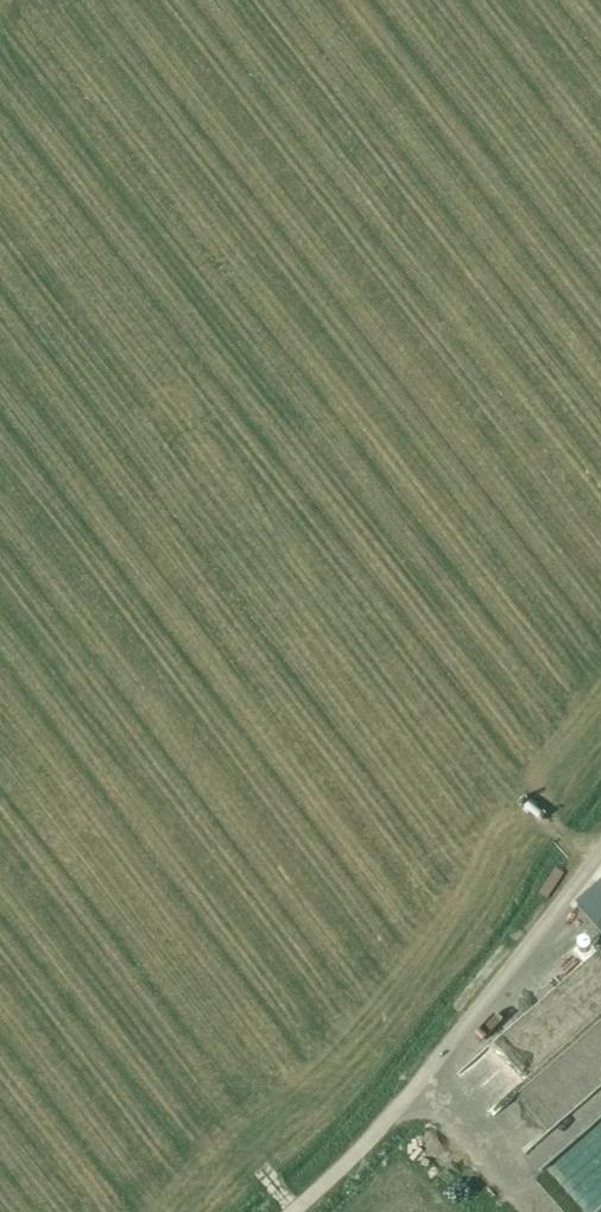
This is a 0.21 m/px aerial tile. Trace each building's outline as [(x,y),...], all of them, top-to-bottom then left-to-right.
[(576,905),(600,933),(600,883),(576,905)] [(548,969),(590,1027),(600,1020),(600,983),(577,949),(548,969)]
